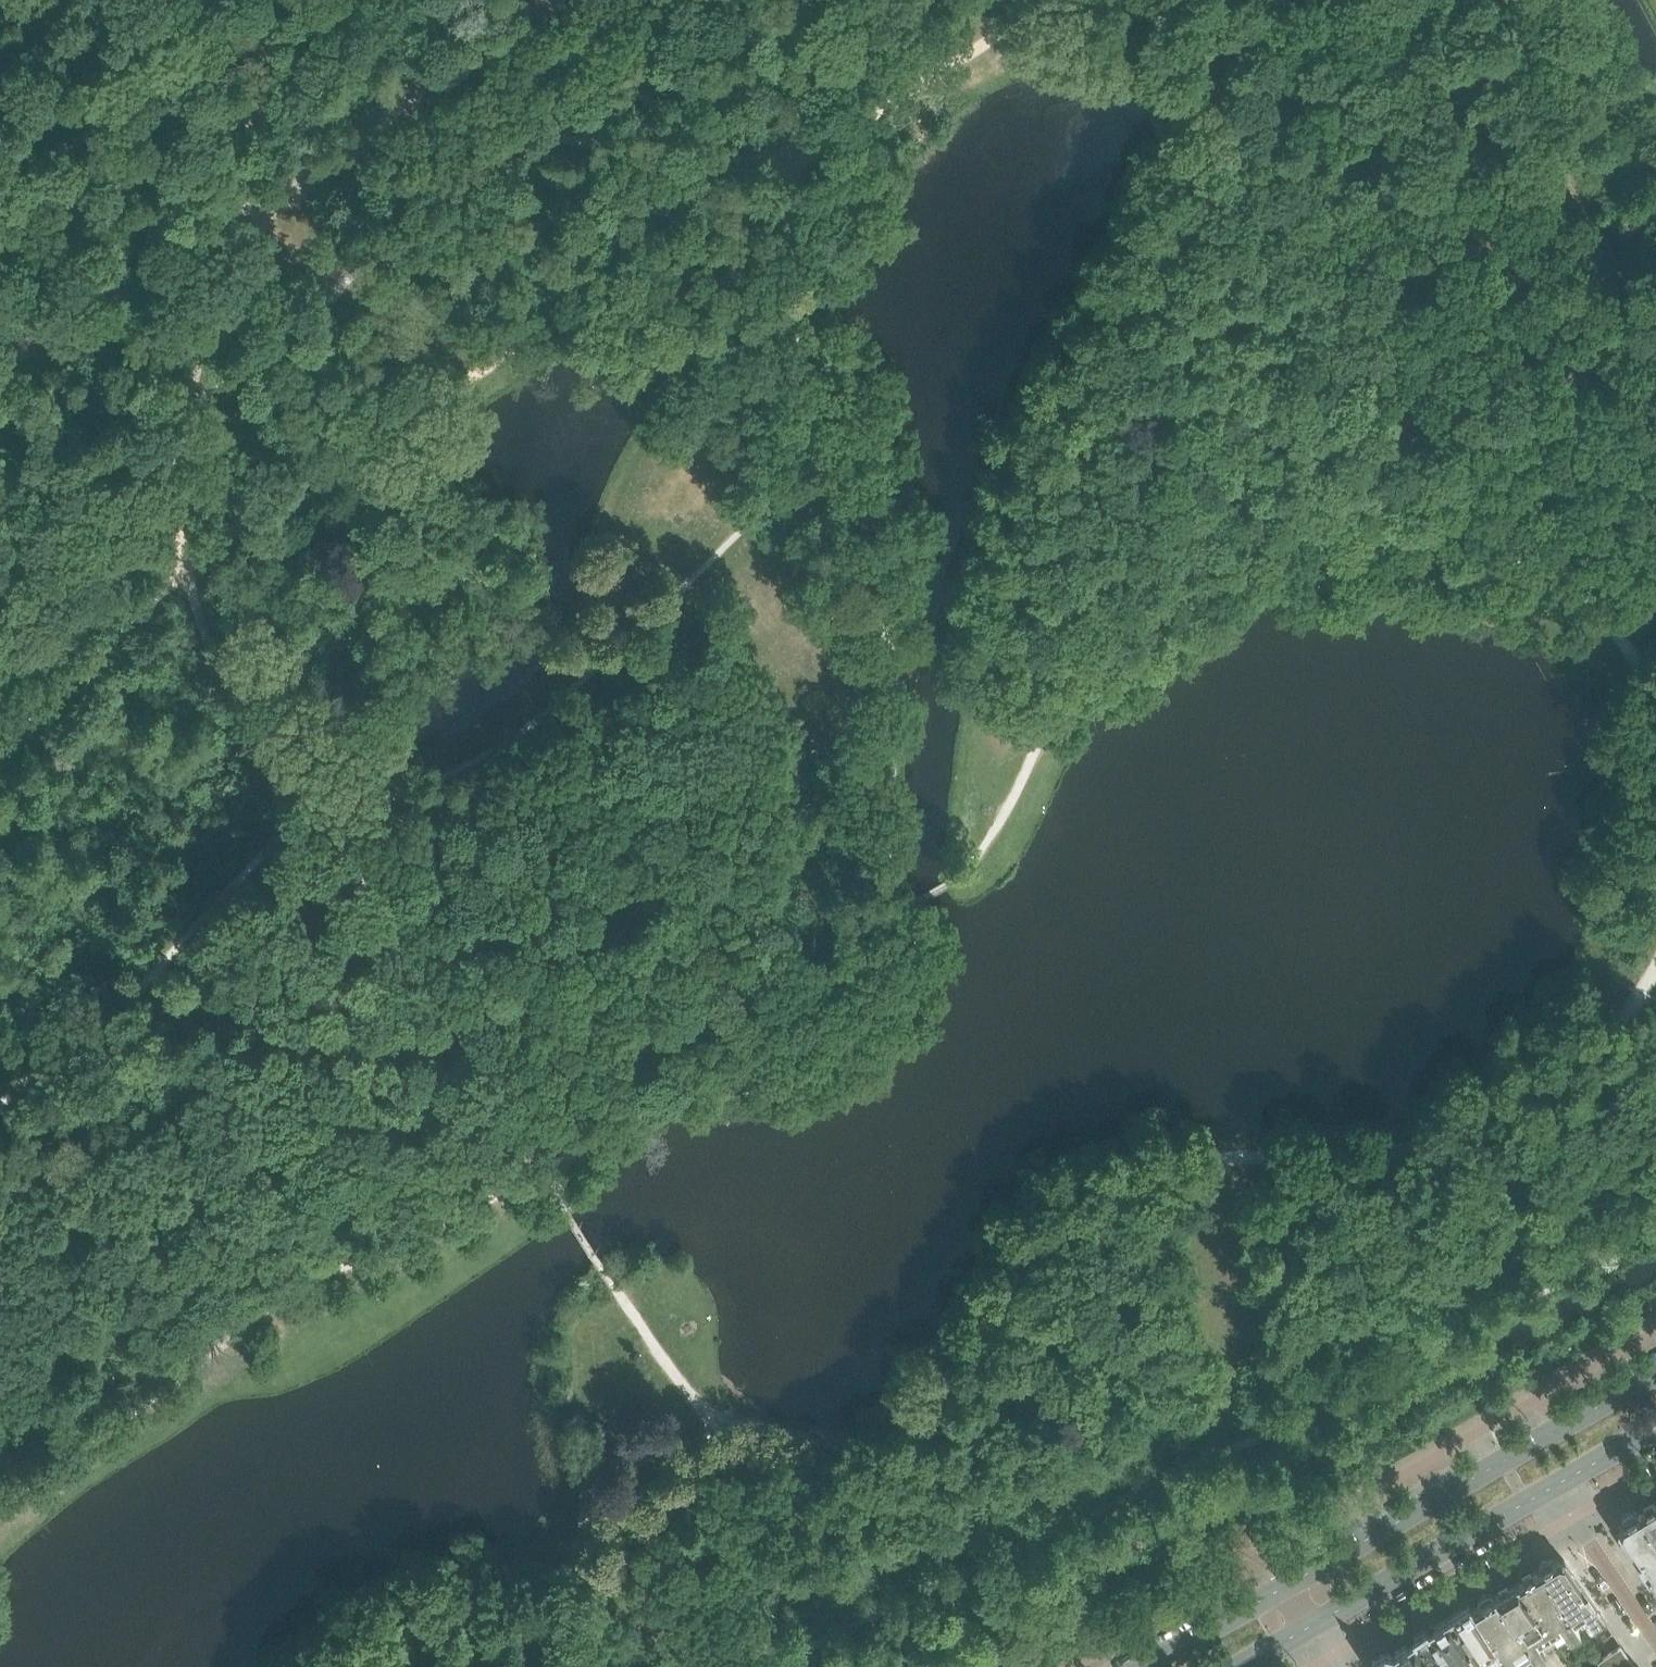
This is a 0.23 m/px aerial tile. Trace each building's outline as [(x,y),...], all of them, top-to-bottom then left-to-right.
[(1639,1514),(1655,1540),(1655,1503),(1639,1514)] [(1639,1514),(1637,1512),(1636,1512),(1632,1510),(1631,1510),(1622,1515),(1622,1516),(1621,1521),(1622,1522),(1620,1524),(1619,1523),(1618,1531),(1618,1532),(1655,1587),(1655,1540),(1639,1514)] [(1601,1616),(1564,1560),(1556,1558),(1553,1560),(1548,1559),(1548,1558),(1539,1563),(1539,1564),(1538,1569),(1536,1571),(1572,1622),(1585,1613),(1591,1622),(1601,1616)] [(1577,1629),(1572,1622),(1536,1571),(1515,1583),(1549,1633),(1559,1627),(1565,1636),(1577,1629)] [(1549,1633),(1515,1583),(1493,1596),(1526,1647),(1532,1656),(1546,1647),(1540,1639),(1549,1633)] [(1493,1596),(1492,1595),(1487,1594),(1487,1593),(1478,1599),(1477,1604),(1477,1605),(1471,1609),(1510,1666),(1512,1666),(1523,1661),(1517,1652),(1526,1647),(1493,1596)] [(1471,1609),(1469,1605),(1468,1604),(1449,1616),(1447,1618),(1479,1664),(1490,1656),(1496,1664),(1496,1666),(1510,1666),(1471,1609)] [(1447,1618),(1426,1631),(1425,1629),(1413,1637),(1414,1639),(1431,1664),(1438,1660),(1443,1666),(1474,1666),(1479,1664),(1447,1618)] [(1438,1660),(1431,1664),(1414,1639),(1392,1654),(1401,1666),(1443,1666),(1438,1660)] [(1619,1642),(1595,1659),(1601,1666),(1624,1666),(1632,1662),(1619,1642)] [(1392,1654),(1384,1652),(1376,1657),(1374,1666),(1401,1666),(1392,1654)]
